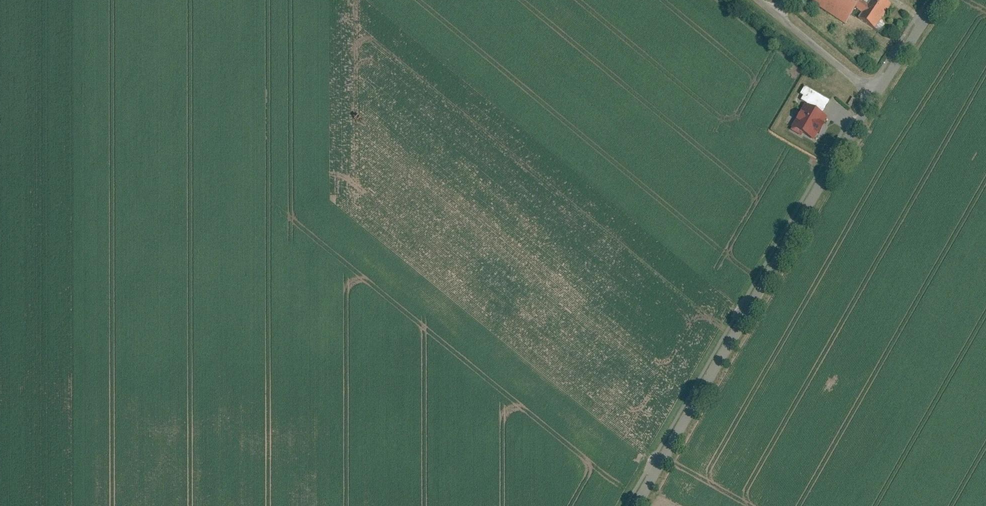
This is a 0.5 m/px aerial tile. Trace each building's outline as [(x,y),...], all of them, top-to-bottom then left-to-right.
[(844,23),(860,0),(810,0),(844,23)] [(890,6),(881,0),(868,0),(856,20),(874,32),(890,6)] [(811,139),(827,112),(808,101),(792,127),(811,139)]
